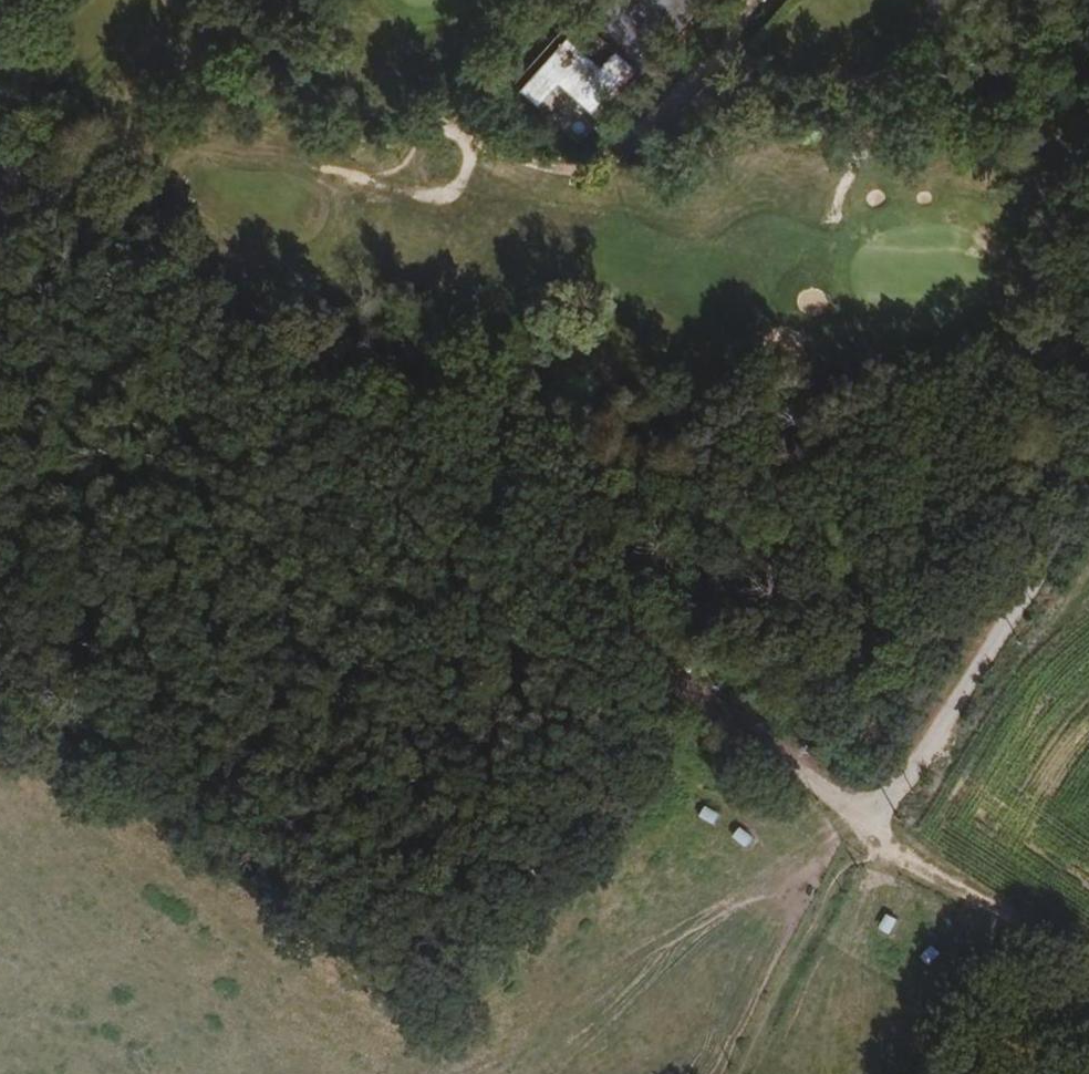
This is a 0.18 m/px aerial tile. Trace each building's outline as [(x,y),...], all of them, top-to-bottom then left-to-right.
[(618,53),(603,69),(571,39),(523,90),(573,137),(636,70),(618,53)]
